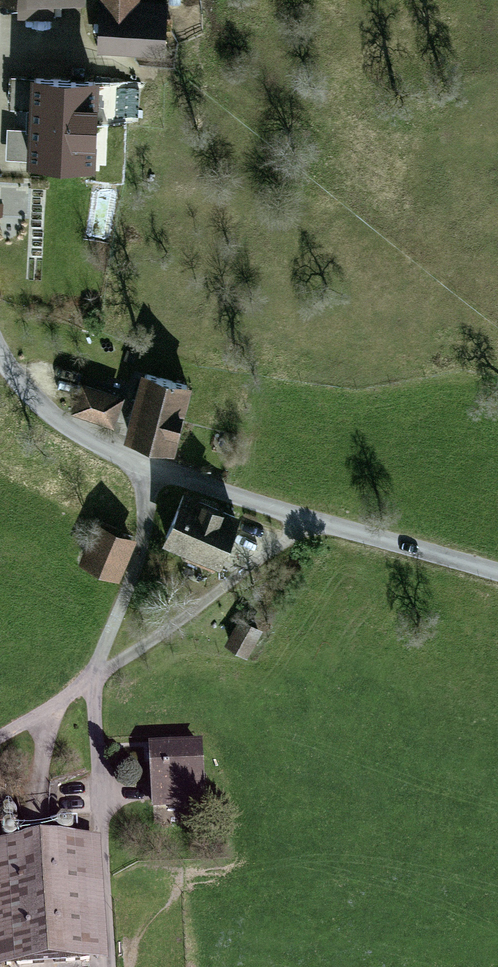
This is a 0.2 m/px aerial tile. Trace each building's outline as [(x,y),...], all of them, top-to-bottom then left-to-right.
[(99,47),(163,50),(165,4),(136,3),(136,0),(101,0),(99,47)] [(95,80),(35,78),(33,119),(93,121),(95,80)] [(93,121),(33,119),(31,160),(91,162),(93,121)] [(187,385),(145,374),(129,437),(171,447),(187,385)] [(84,385),(75,410),(112,422),(121,397),(84,385)] [(235,517),(183,496),(166,537),(189,546),(186,555),(215,566),(235,517)] [(130,540),(99,527),(85,559),(117,572),(130,540)] [(242,620),(229,642),(245,651),(258,630),(242,620)] [(201,746),(150,749),(153,806),(204,804),(201,746)] [(0,851),(0,856),(7,965),(89,960),(87,924),(99,923),(98,901),(85,902),(82,845),(0,851)]
